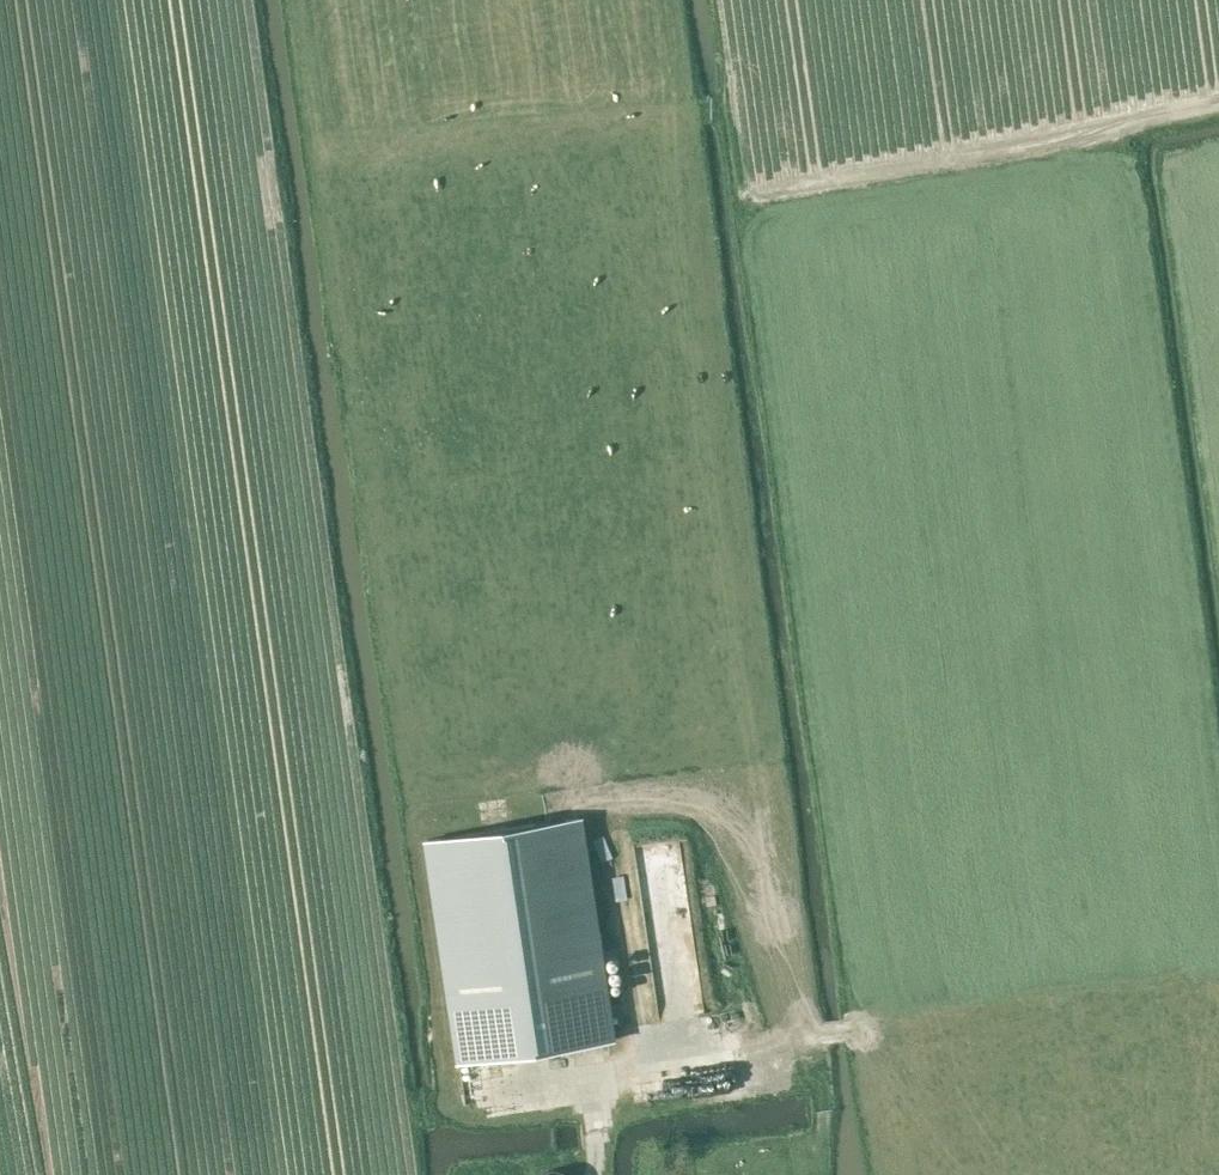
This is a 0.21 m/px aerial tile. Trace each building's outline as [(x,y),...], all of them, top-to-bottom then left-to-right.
[(423,841),(456,1062),(616,1040),(584,818),(423,841)]
